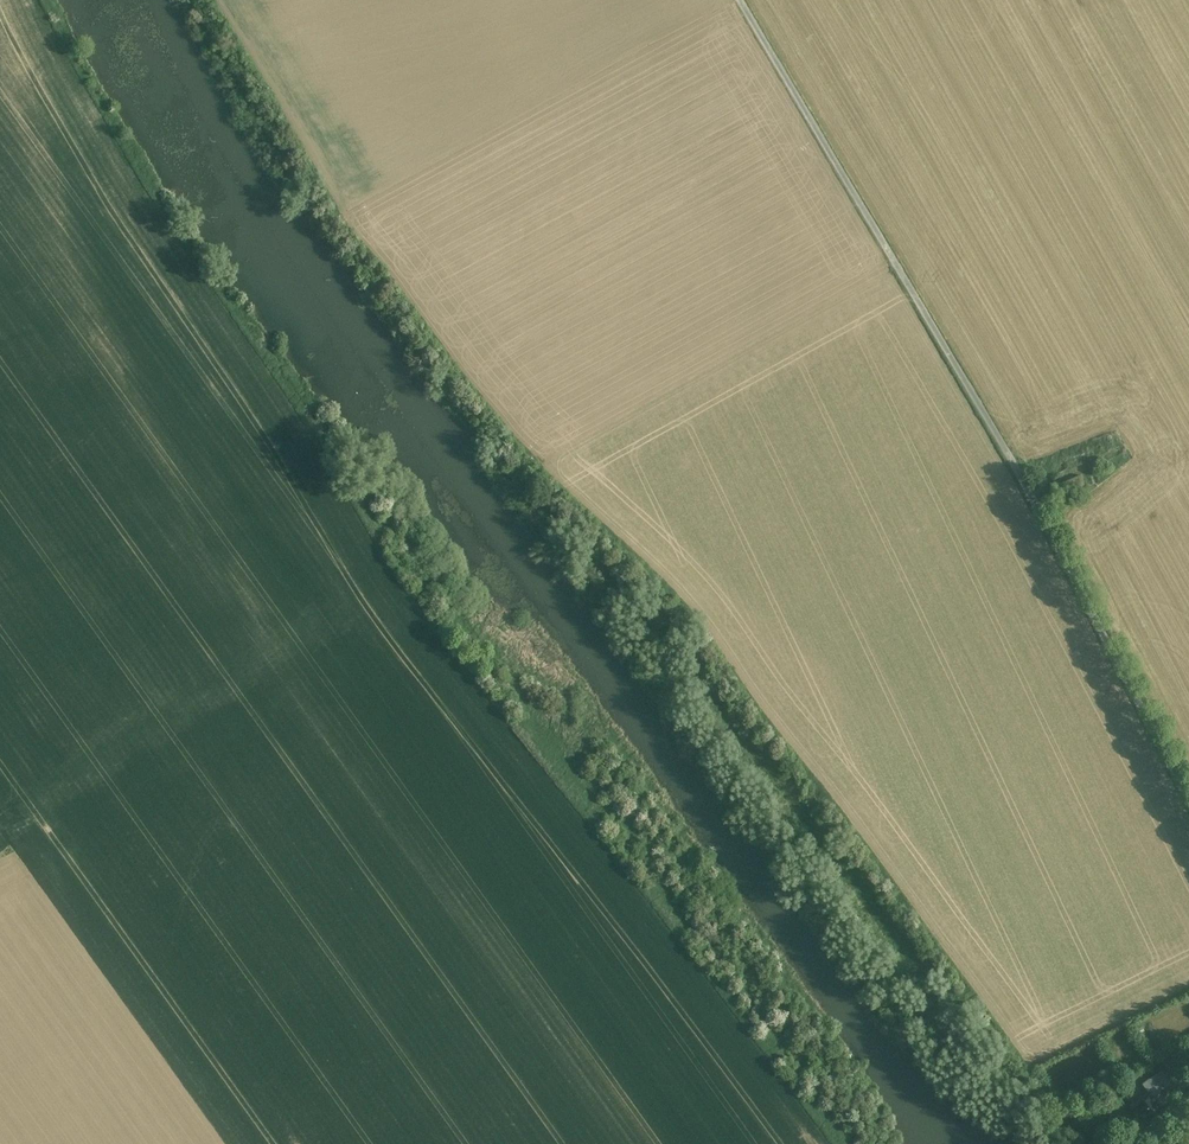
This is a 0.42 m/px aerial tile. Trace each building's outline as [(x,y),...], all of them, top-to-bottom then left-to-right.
[(1080,478),(1056,487),(1061,498),(1085,487),(1081,478),(1080,478)] [(1161,1071),(1149,1080),(1158,1092),(1170,1084),(1161,1071)] [(1149,1080),(1142,1084),(1148,1093),(1149,1092),(1152,1097),(1158,1092),(1149,1080)] [(1148,1093),(1133,1104),(1145,1121),(1161,1110),(1152,1097),(1149,1092),(1148,1093)]
